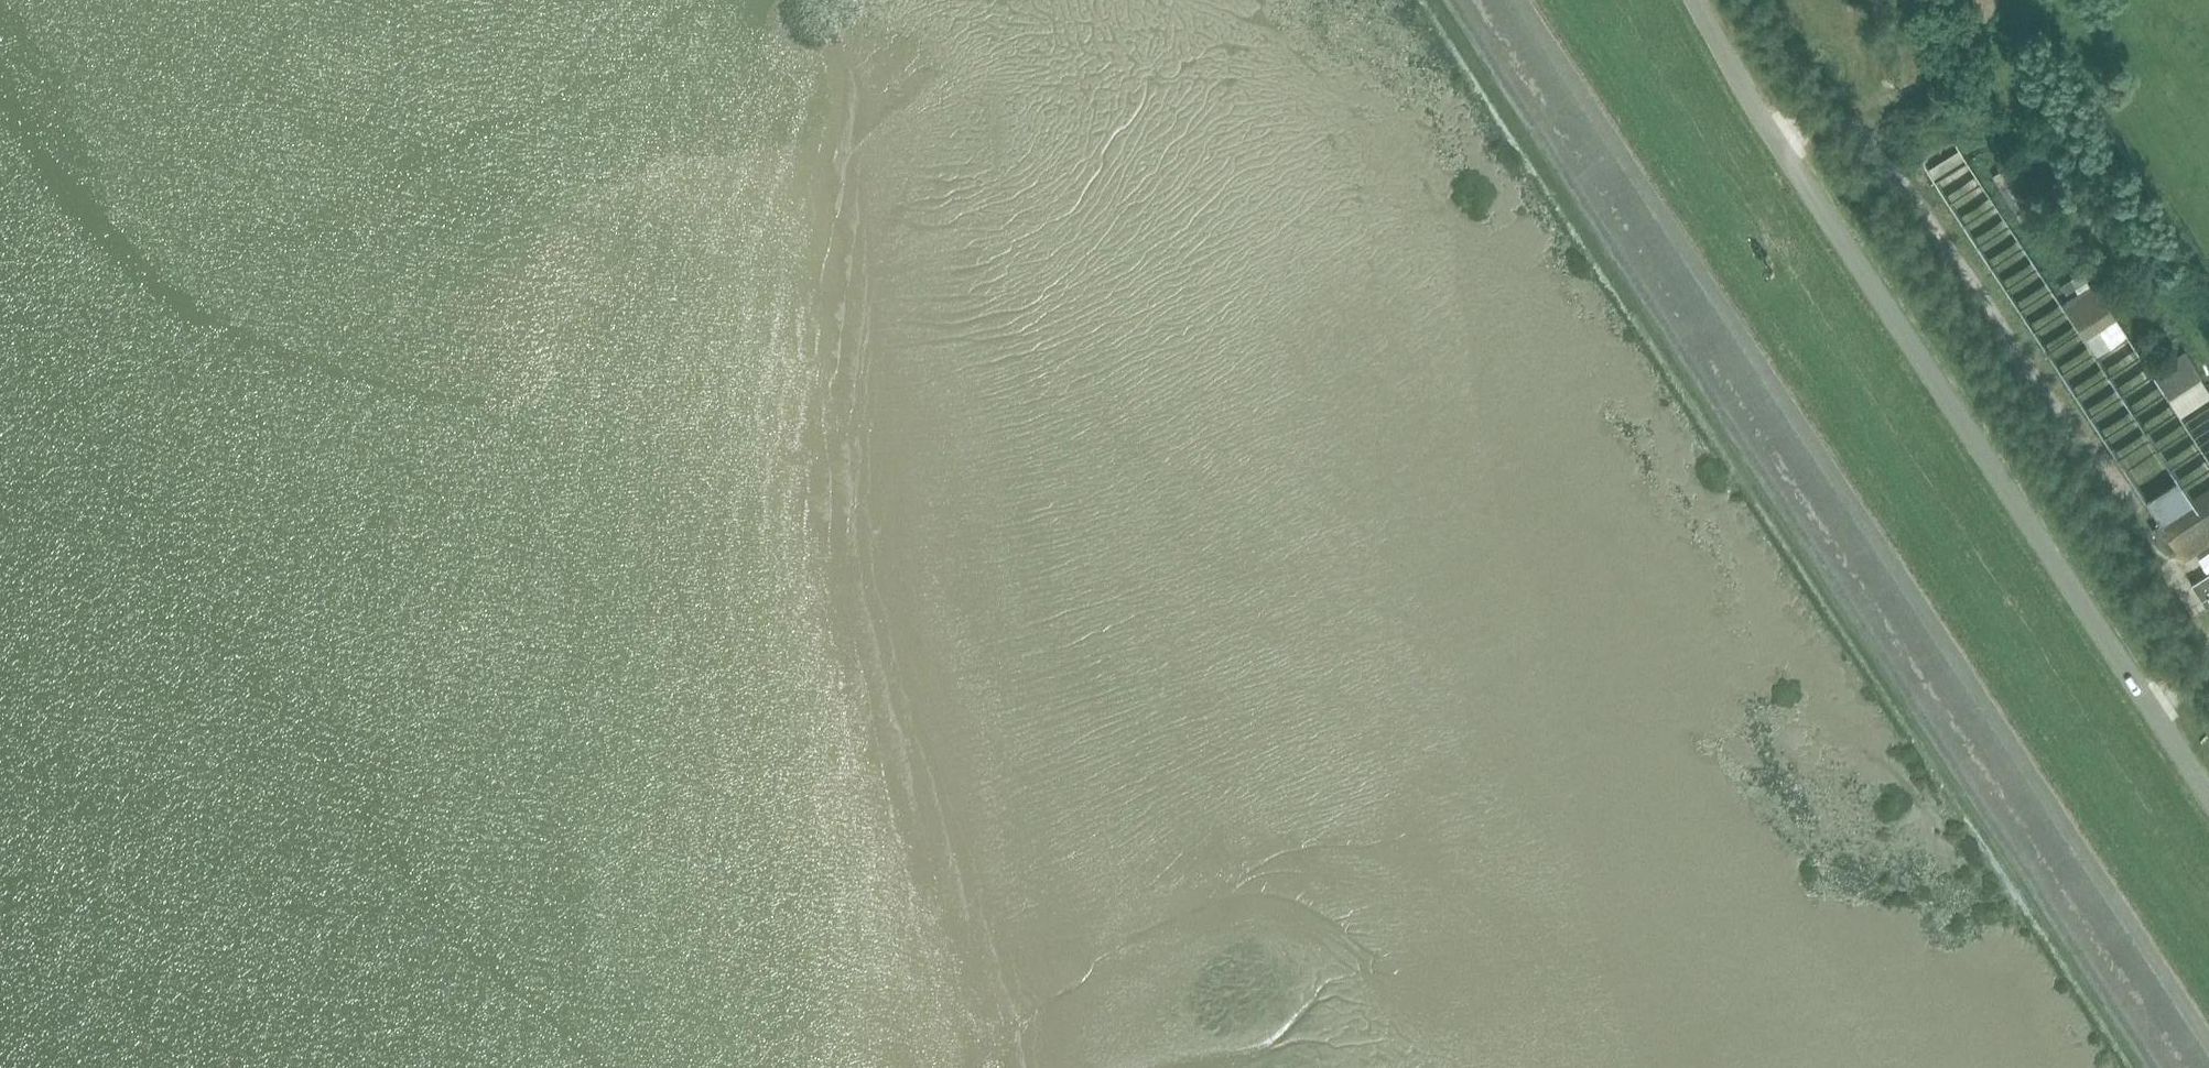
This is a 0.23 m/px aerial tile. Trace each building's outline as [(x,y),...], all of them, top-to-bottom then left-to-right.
[(2177,546),(2185,559),(2208,544),(2208,387),(2202,376),(2203,376),(2187,351),(2154,372),(2112,308),(2113,307),(2096,282),(2064,304),(1936,112),(1904,133),(2162,523),(2152,529),(2167,552),(2177,546)] [(2193,585),(2208,607),(2208,574),(2193,585)]
